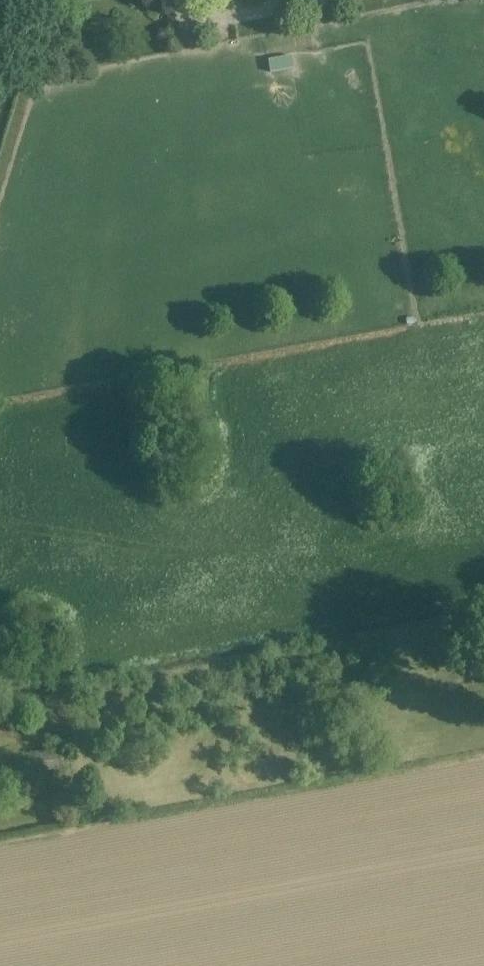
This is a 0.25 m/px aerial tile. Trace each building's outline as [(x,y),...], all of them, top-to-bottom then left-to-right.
[(291,54),(266,58),(269,75),(294,71),(291,54)] [(30,722),(20,724),(22,735),(32,734),(30,722)]
